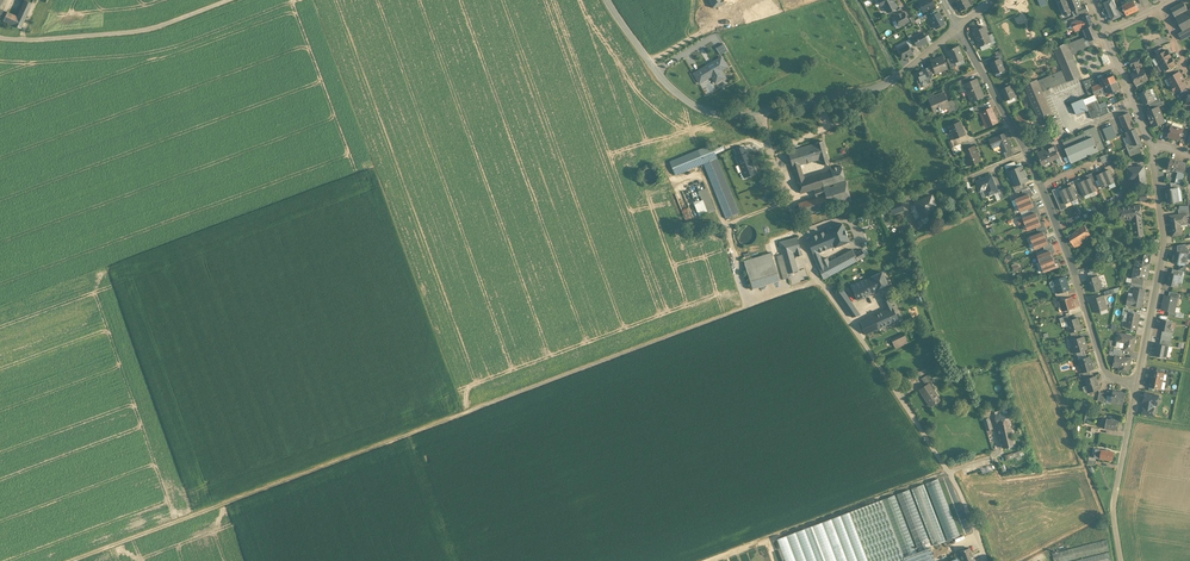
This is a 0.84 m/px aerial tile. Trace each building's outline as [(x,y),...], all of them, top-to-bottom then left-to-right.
[(17,16),(13,25),(20,29),(32,4),(24,0),(17,16)] [(881,5),(883,4),(887,12),(896,7),(893,1),(894,0),(878,0),(881,5)] [(918,2),(923,11),(934,5),(932,0),(922,0),(918,2)] [(955,2),(958,6),(961,11),(971,6),(968,0),(958,0),(955,2)] [(1066,0),(1065,0),(1057,0),(1062,12),(1065,12),(1066,16),(1071,14),(1070,12),(1072,11),(1075,17),(1089,11),(1086,5),(1081,6),(1079,0),(1067,0),(1066,0)] [(1112,20),(1121,16),(1121,15),(1126,13),(1123,6),(1117,9),(1113,0),(1109,0),(1104,2),(1106,8),(1103,9),(1106,16),(1109,14),(1112,20)] [(1122,6),(1123,6),(1126,13),(1127,15),(1138,10),(1134,0),(1122,6)] [(1188,10),(1184,2),(1171,8),(1182,28),(1177,30),(1182,40),(1189,35),(1189,9),(1188,10)] [(17,16),(7,12),(3,21),(13,25),(17,16)] [(904,12),(901,14),(901,13),(897,15),(897,16),(894,18),(899,26),(909,21),(904,12)] [(931,16),(929,17),(936,29),(944,24),(938,12),(931,16)] [(929,13),(920,18),(921,21),(929,17),(931,16),(929,13)] [(1094,25),(1090,14),(1083,17),(1085,20),(1088,27),(1093,25),(1094,25)] [(1077,20),(1072,22),(1072,24),(1071,24),(1072,27),(1074,27),(1075,29),(1076,31),(1080,29),(1079,28),(1083,26),(1081,22),(1082,21),(1082,19),(1080,20),(1080,21),(1079,22),(1079,21),(1078,21),(1077,20)] [(1093,25),(1088,27),(1088,28),(1084,30),(1083,30),(1086,37),(1086,38),(1089,37),(1090,40),(1090,41),(1098,37),(1093,25)] [(984,27),(973,31),(979,46),(985,44),(984,43),(987,42),(989,41),(987,36),(984,27)] [(922,32),(912,38),(916,44),(917,47),(927,41),(922,32)] [(912,38),(911,34),(908,36),(909,39),(913,45),(916,44),(912,38)] [(996,42),(992,34),(987,36),(989,41),(987,42),(989,45),(996,42)] [(1066,43),(1059,46),(1059,47),(1055,49),(1068,81),(1069,81),(1081,76),(1072,56),(1075,54),(1073,52),(1088,43),(1087,41),(1090,40),(1089,37),(1086,38),(1086,37),(1067,45),(1066,43)] [(1090,40),(1087,41),(1088,43),(1073,52),(1075,54),(1095,43),(1093,40),(1091,41),(1090,41),(1090,40)] [(985,44),(979,46),(981,51),(990,47),(989,45),(987,42),(984,43),(985,44)] [(716,47),(720,54),(727,50),(724,43),(716,47)] [(908,44),(898,50),(903,58),(906,56),(906,57),(910,55),(909,54),(912,53),(909,47),(908,44)] [(958,46),(948,50),(951,58),(953,63),(955,62),(963,59),(958,46)] [(1163,47),(1154,50),(1157,56),(1165,51),(1163,47)] [(1157,56),(1156,57),(1160,64),(1172,57),(1168,50),(1157,56)] [(942,56),(930,61),(932,65),(935,72),(947,68),(942,56)] [(721,57),(700,70),(703,75),(697,78),(699,83),(711,76),(716,83),(717,82),(717,83),(719,82),(718,81),(725,77),(721,70),(727,66),(721,57)] [(1172,57),(1160,64),(1164,71),(1173,66),(1176,64),(1172,57)] [(953,63),(951,58),(947,60),(951,68),(956,66),(955,62),(953,63)] [(996,60),(990,63),(995,74),(1004,70),(999,59),(996,60)] [(1140,70),(1138,65),(1141,63),(1140,60),(1130,64),(1131,67),(1133,67),(1135,72),(1131,74),(1136,84),(1142,82),(1145,81),(1143,77),(1146,76),(1144,69),(1140,70)] [(929,67),(921,70),(921,71),(914,74),(916,77),(919,85),(923,84),(924,85),(931,83),(930,80),(929,80),(925,71),(930,69),(929,67)] [(930,69),(925,71),(929,80),(930,80),(934,78),(932,74),(930,69)] [(1174,69),(1165,74),(1167,79),(1168,78),(1177,73),(1174,69)] [(700,70),(694,73),(697,78),(703,75),(700,70)] [(1053,74),(1037,81),(1037,79),(1025,85),(1039,117),(1051,112),(1042,92),(1068,81),(1064,70),(1057,73),(1053,74)] [(1183,78),(1180,72),(1177,73),(1168,78),(1171,84),(1183,78)] [(1114,75),(1103,79),(1105,83),(1106,85),(1116,81),(1114,75)] [(967,77),(957,81),(959,86),(960,86),(964,84),(963,84),(969,82),(967,77)] [(1187,85),(1183,78),(1171,84),(1172,86),(1172,87),(1174,91),(1175,90),(1176,92),(1181,89),(1183,90),(1185,88),(1187,85)] [(969,82),(963,84),(964,84),(966,91),(968,96),(971,101),(983,96),(980,88),(979,89),(975,80),(976,79),(969,82)] [(1116,81),(1106,85),(1106,86),(1108,90),(1109,93),(1119,89),(1116,81)] [(1105,83),(1092,88),(1093,91),(1106,86),(1106,85),(1105,83)] [(1008,87),(1001,89),(1006,101),(1015,96),(1013,91),(1011,86),(1011,85),(1008,87)] [(1106,86),(1093,91),(1095,95),(1108,90),(1106,86)] [(1185,88),(1183,90),(1178,96),(1181,99),(1183,96),(1187,90),(1188,90),(1185,88)] [(1092,89),(1087,91),(1092,102),(1097,99),(1093,91),(1092,89)] [(1149,90),(1139,94),(1144,105),(1149,103),(1154,101),(1154,100),(1149,90)] [(936,95),(929,98),(934,112),(946,107),(948,106),(947,102),(943,93),(936,95)] [(1078,115),(1089,110),(1086,104),(1092,102),(1090,97),(1073,104),(1078,115)] [(953,99),(947,102),(948,106),(946,107),(949,113),(957,109),(953,99)] [(1092,102),(1086,104),(1089,110),(1092,119),(1098,116),(1099,117),(1110,113),(1107,107),(1101,110),(1097,99),(1092,102)] [(983,103),(973,107),(976,114),(979,113),(979,112),(985,110),(983,103)] [(825,104),(813,109),(816,115),(827,110),(825,104)] [(985,110),(979,112),(979,113),(981,117),(983,117),(987,126),(997,122),(991,107),(985,110)] [(1154,108),(1147,111),(1149,116),(1149,117),(1150,119),(1162,114),(1160,110),(1159,110),(1157,107),(1154,108)] [(1129,113),(1119,117),(1124,128),(1126,133),(1135,129),(1129,113)] [(1162,114),(1150,119),(1151,121),(1153,126),(1164,122),(1162,119),(1163,118),(1162,114)] [(960,122),(948,126),(953,139),(957,137),(965,134),(960,122)] [(1112,125),(1102,129),(1107,141),(1110,140),(1117,137),(1117,136),(1112,125)] [(1085,133),(1063,142),(1066,148),(1065,149),(1066,149),(1068,156),(1071,163),(1072,163),(1072,162),(1098,151),(1099,151),(1098,151),(1105,148),(1095,126),(1084,131),(1085,133)] [(1172,126),(1171,126),(1169,134),(1168,136),(1180,140),(1183,129),(1172,126)] [(1135,129),(1126,133),(1130,141),(1130,143),(1131,143),(1133,143),(1134,146),(1140,143),(1141,143),(1135,129)] [(1005,133),(990,139),(993,148),(993,146),(999,144),(1003,152),(1012,148),(1005,133)] [(957,137),(950,140),(953,147),(960,144),(957,137)] [(823,141),(816,143),(821,159),(822,165),(829,163),(823,141)] [(821,159),(816,143),(811,144),(816,160),(821,159)] [(1130,143),(1126,145),(1130,156),(1142,152),(1140,148),(1143,147),(1141,143),(1140,143),(1134,146),(1133,143),(1131,143),(1130,143)] [(712,144),(670,161),(675,175),(703,163),(717,158),(717,157),(712,144)] [(811,144),(788,151),(795,175),(802,173),(800,165),(816,160),(811,144)] [(960,144),(953,147),(956,153),(962,150),(963,150),(960,144)] [(1055,145),(1046,149),(1051,160),(1056,158),(1060,157),(1058,152),(1055,145)] [(735,150),(738,157),(746,153),(743,146),(735,150)] [(963,150),(962,150),(968,165),(980,161),(974,146),(963,150)] [(1012,148),(1003,152),(1006,158),(1014,155),(1012,148)] [(1046,149),(1037,153),(1039,157),(1042,164),(1051,160),(1046,149)] [(757,173),(749,152),(746,153),(738,157),(736,157),(744,178),(757,173)] [(1107,154),(1100,157),(1103,164),(1110,160),(1107,154)] [(882,157),(876,159),(879,170),(885,168),(882,157)] [(717,158),(703,163),(726,218),(739,213),(717,158)] [(1187,163),(1171,159),(1169,163),(1168,163),(1166,168),(1168,168),(1168,169),(1178,172),(1185,173),(1187,163)] [(804,177),(796,180),(801,193),(813,190),(814,189),(823,187),(845,180),(841,166),(804,177)] [(1017,168),(1009,171),(1012,178),(1026,173),(1025,169),(1024,170),(1022,166),(1017,168)] [(1144,166),(1128,169),(1129,177),(1132,176),(1134,178),(1136,186),(1146,185),(1144,166)] [(1111,174),(1109,169),(1106,170),(1103,172),(1109,185),(1115,182),(1111,174)] [(1100,173),(1097,175),(1099,180),(1103,188),(1109,185),(1103,172),(1100,173)] [(1026,173),(1012,178),(1015,186),(1022,183),(1028,180),(1027,177),(1027,176),(1026,173)] [(992,175),(976,181),(980,191),(983,190),(986,189),(989,196),(995,193),(998,192),(998,190),(992,175)] [(1088,179),(1084,180),(1090,193),(1096,191),(1093,182),(1090,177),(1088,179)] [(845,180),(823,187),(829,207),(851,200),(845,180)] [(1081,181),(1078,183),(1080,188),(1084,196),(1090,193),(1084,180),(1081,181)] [(1072,185),(1066,188),(1071,201),(1077,199),(1074,190),(1072,185)] [(829,207),(823,187),(814,189),(817,200),(820,210),(829,207)] [(1004,187),(998,190),(998,192),(1001,199),(1007,196),(1004,187)] [(1060,191),(1058,187),(1052,190),(1061,210),(1067,208),(1066,204),(1065,204),(1060,191)] [(1171,188),(1166,189),(1168,203),(1179,201),(1177,188),(1177,187),(1171,188)] [(695,203),(689,188),(682,191),(693,219),(697,217),(691,204),(695,203)] [(695,203),(691,204),(697,217),(715,210),(706,188),(699,191),(702,200),(695,203)] [(1071,201),(1066,188),(1062,190),(1060,191),(1065,204),(1066,204),(1071,201)] [(693,219),(682,191),(675,194),(686,222),(693,219)] [(778,191),(763,197),(766,204),(780,198),(778,191)] [(1147,192),(1139,193),(1140,201),(1148,200),(1147,192)] [(1024,196),(1016,199),(1018,205),(1031,200),(1030,197),(1029,194),(1024,196)] [(932,195),(914,203),(921,218),(935,212),(931,204),(935,202),(932,195)] [(817,200),(799,205),(802,215),(820,210),(817,200)] [(1031,200),(1018,205),(1020,211),(1029,208),(1034,206),(1033,203),(1031,200)] [(900,201),(889,206),(892,213),(903,209),(900,201)] [(1141,205),(1119,208),(1120,220),(1133,219),(1141,217),(1142,217),(1141,205)] [(1031,215),(1023,218),(1025,224),(1039,219),(1037,216),(1036,213),(1031,215)] [(1179,214),(1171,215),(1172,226),(1171,226),(1173,236),(1182,234),(1181,227),(1180,222),(1187,221),(1186,216),(1186,214),(1186,213),(1179,214)] [(884,221),(883,221),(884,226),(891,223),(888,216),(883,218),(884,221)] [(1074,216),(1066,220),(1069,227),(1077,222),(1074,216)] [(1141,217),(1133,219),(1135,236),(1144,235),(1141,217)] [(1039,219),(1025,224),(1028,230),(1036,227),(1041,225),(1040,222),(1039,219)] [(842,223),(827,229),(834,246),(835,247),(850,242),(842,223)] [(1076,232),(1070,236),(1076,248),(1084,244),(1082,241),(1092,236),(1086,225),(1075,231),(1076,232)] [(827,230),(807,238),(817,263),(821,261),(821,260),(818,253),(834,246),(827,229),(827,230)] [(1039,234),(1030,237),(1033,243),(1046,238),(1045,234),(1044,232),(1039,234)] [(797,237),(778,242),(782,255),(791,252),(795,251),(797,256),(802,255),(797,237)] [(1046,238),(1033,243),(1035,249),(1043,246),(1048,244),(1047,241),(1046,238)] [(1186,244),(1178,245),(1177,252),(1187,254),(1188,255),(1189,249),(1186,248),(1186,244)] [(828,262),(818,267),(823,279),(858,260),(854,254),(852,249),(828,262)] [(862,249),(854,254),(858,260),(865,256),(862,249)] [(1046,252),(1038,256),(1040,262),(1053,257),(1051,254),(1050,251),(1046,252)] [(771,252),(744,261),(747,273),(775,264),(771,252)] [(1177,252),(1175,252),(1174,252),(1174,257),(1173,258),(1172,261),(1172,262),(1180,264),(1184,265),(1185,264),(1187,254),(1177,252)] [(1152,256),(1145,255),(1143,262),(1150,263),(1152,256)] [(792,256),(783,259),(787,273),(796,271),(792,256)] [(1040,262),(1037,263),(1039,269),(1042,268),(1044,272),(1054,268),(1055,269),(1061,268),(1059,262),(1058,259),(1054,260),(1053,257),(1040,262)] [(826,258),(821,260),(821,261),(817,263),(818,267),(828,262),(826,258)] [(787,273),(783,259),(778,260),(784,279),(788,278),(787,273)] [(1143,262),(1139,261),(1137,270),(1134,270),(1132,277),(1133,277),(1144,279),(1147,280),(1150,263),(1143,262)] [(775,264),(747,273),(752,289),(780,280),(775,264)] [(1096,270),(1088,273),(1089,278),(1098,276),(1096,270)] [(882,272),(871,277),(878,291),(889,286),(882,272)] [(1172,273),(1170,273),(1167,284),(1177,286),(1179,275),(1172,273)] [(1056,279),(1054,280),(1056,285),(1058,293),(1067,290),(1069,289),(1065,276),(1064,277),(1056,279)] [(1089,278),(1087,279),(1091,292),(1102,289),(1098,276),(1089,278)] [(871,277),(851,286),(858,300),(878,291),(871,277)] [(1144,279),(1133,277),(1131,283),(1143,285),(1144,279)] [(1142,289),(1135,287),(1133,298),(1128,297),(1126,304),(1141,307),(1145,289),(1142,289)] [(852,303),(843,290),(835,293),(844,306),(852,303)] [(1169,296),(1165,295),(1164,302),(1162,310),(1169,311),(1174,312),(1175,305),(1177,298),(1169,296)] [(1098,299),(1092,301),(1095,312),(1102,310),(1102,308),(1107,306),(1103,296),(1098,297),(1098,299)] [(1061,300),(1060,300),(1062,306),(1063,306),(1065,310),(1063,310),(1063,311),(1065,311),(1070,309),(1075,307),(1071,297),(1069,297),(1061,300)] [(887,309),(860,322),(865,334),(898,319),(888,298),(883,301),(887,309)] [(852,303),(844,306),(852,317),(860,315),(852,303)] [(1133,313),(1129,312),(1129,313),(1126,327),(1137,329),(1140,314),(1133,313)] [(1068,321),(1069,327),(1071,332),(1068,333),(1070,333),(1078,330),(1082,329),(1078,318),(1070,320),(1068,321)] [(1172,321),(1162,319),(1160,330),(1170,332),(1172,321)] [(1136,336),(1119,333),(1118,340),(1117,340),(1118,340),(1116,347),(1124,348),(1123,350),(1133,352),(1136,336)] [(904,334),(891,340),(895,349),(908,342),(904,334)] [(1084,337),(1079,338),(1074,339),(1074,340),(1076,346),(1074,347),(1076,353),(1078,352),(1085,350),(1088,349),(1084,337)] [(1172,339),(1161,337),(1160,344),(1168,346),(1170,346),(1172,339)] [(1160,344),(1157,344),(1155,355),(1158,356),(1158,357),(1162,358),(1162,357),(1166,357),(1168,346),(1160,344)] [(1120,356),(1115,355),(1115,356),(1113,366),(1119,367),(1118,371),(1128,373),(1131,359),(1120,356)] [(1080,359),(1079,360),(1083,372),(1083,373),(1090,370),(1094,369),(1090,356),(1087,357),(1080,359)] [(1156,371),(1152,371),(1149,386),(1161,388),(1164,373),(1156,371)] [(1092,377),(1085,379),(1087,385),(1089,391),(1089,392),(1100,389),(1096,376),(1092,377)] [(939,398),(929,383),(920,389),(927,399),(925,399),(930,406),(936,402),(935,401),(939,398)] [(1125,393),(1113,391),(1111,402),(1123,404),(1125,393)] [(1107,393),(1100,392),(1098,400),(1106,402),(1108,393),(1107,393)] [(1158,396),(1145,393),(1143,402),(1146,402),(1145,407),(1152,408),(1153,404),(1157,404),(1158,396)] [(1145,407),(1143,406),(1142,413),(1153,415),(1154,408),(1145,407)] [(1000,415),(995,416),(998,428),(1005,426),(1004,423),(1009,422),(1007,413),(1003,414),(1000,415)] [(1120,421),(1107,419),(1106,424),(1105,428),(1118,430),(1120,421)] [(990,421),(984,423),(987,434),(994,432),(990,421)] [(1005,426),(998,428),(1001,439),(1012,437),(1009,422),(1004,423),(1005,426)] [(1012,437),(1001,439),(1003,448),(1014,446),(1012,437)] [(1114,452),(1096,449),(1094,458),(1095,458),(1113,461),(1114,452)] [(1020,451),(1006,456),(1007,461),(1022,456),(1024,455),(1023,451),(1022,451),(1021,451),(1020,451)] [(850,512),(868,560),(905,560),(903,557),(931,547),(960,536),(938,479),(850,512)] [(813,526),(827,560),(868,560),(850,512),(813,526)] [(777,539),(786,560),(827,560),(813,526),(777,539)] [(1057,552),(1059,560),(1067,560),(1109,550),(1106,540),(1057,552)] [(931,547),(903,557),(905,560),(936,560),(931,547)] [(959,552),(960,555),(962,560),(971,560),(974,560),(974,559),(972,555),(969,548),(959,552)] [(1074,560),(1111,560),(1109,552),(1074,560)]
